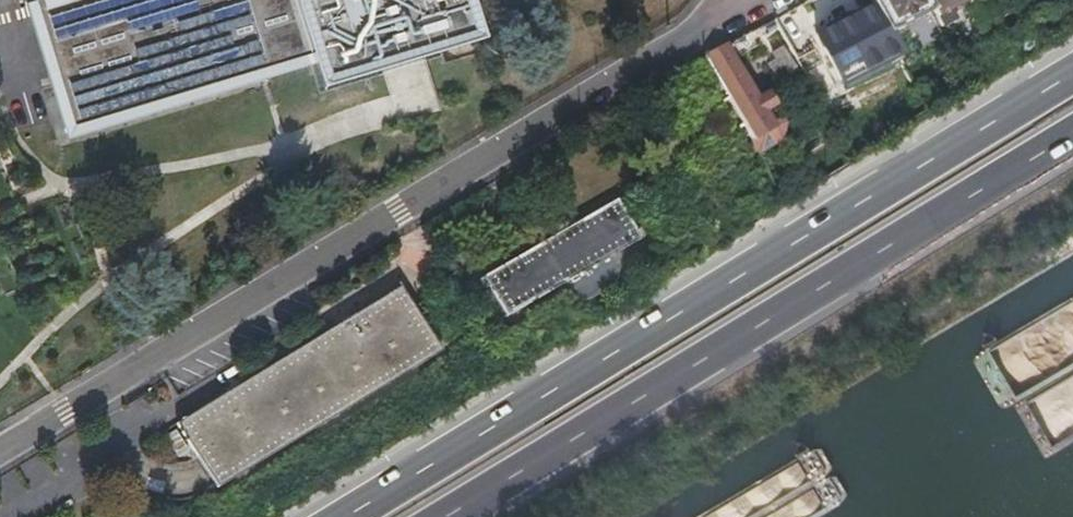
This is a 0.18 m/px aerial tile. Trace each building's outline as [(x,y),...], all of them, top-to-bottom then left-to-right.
[(41,13),(72,123),(350,41),(356,60),(387,51),(389,59),(408,53),(406,45),(466,27),(458,0),(84,0),(41,13)] [(930,9),(925,0),(872,0),(872,1),(815,30),(839,79),(894,54),(900,50),(889,29),(930,9)] [(930,9),(933,15),(962,0),(925,0),(930,9)] [(702,57),(743,133),(750,147),(773,135),(772,135),(763,119),(775,113),(769,101),(757,107),(725,44),(702,57)] [(783,129),(775,113),(763,119),(772,135),(783,129)] [(641,237),(630,218),(618,199),(484,278),(508,318),(641,237)] [(173,423),(193,456),(212,489),(440,353),(402,288),(173,423)]
